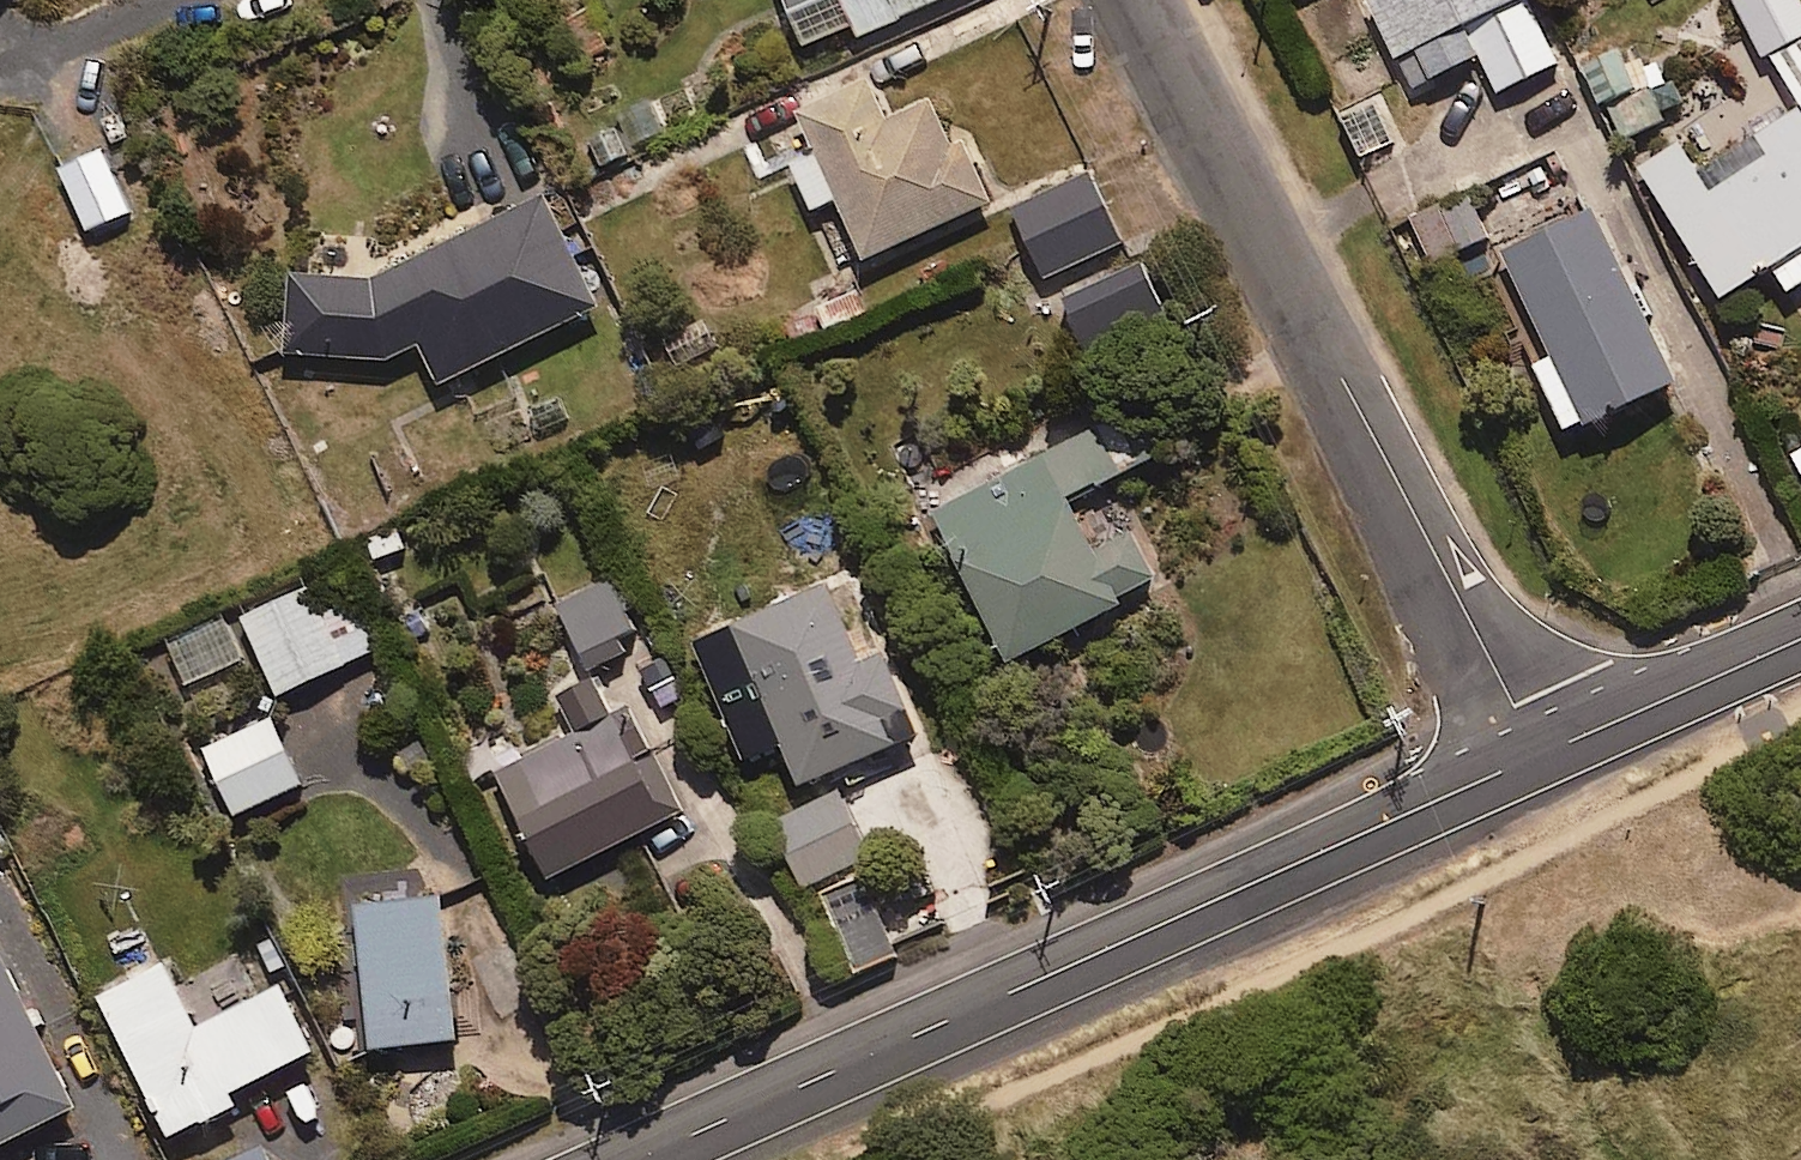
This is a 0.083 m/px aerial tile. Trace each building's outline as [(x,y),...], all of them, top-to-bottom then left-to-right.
[(810,46),(859,26),(862,32),(940,0),(792,0),(810,46)] [(1407,89),(1478,54),(1497,92),(1557,63),(1526,0),(1364,0),(1407,89)] [(1764,58),(1772,53),(1800,103),(1800,0),(1729,0),(1764,58)] [(614,47),(592,6),(568,19),(590,60),(614,47)] [(872,259),(945,226),(1001,200),(973,137),(961,143),(939,95),(894,116),(875,74),(802,108),(822,150),(796,162),(818,209),(844,197),(872,259)] [(1619,140),(1665,121),(1652,91),(1607,109),(1619,140)] [(1800,282),(1800,109),(1797,103),(1734,142),(1694,166),(1679,141),(1638,166),(1719,298),(1771,266),(1787,291),(1800,282)] [(621,126),(593,137),(604,166),(632,154),(621,126)] [(89,228),(133,210),(109,149),(64,167),(89,228)] [(1094,168),(1017,205),(1034,240),(1111,203),(1094,168)] [(426,343),(445,382),(607,304),(552,192),(380,275),(296,269),(290,350),(395,358),(426,343)] [(1432,260),(1486,238),(1468,196),(1415,218),(1432,260)] [(1565,433),(1674,381),(1590,206),(1501,248),(1553,356),(1533,365),(1565,433)] [(1146,250),(1064,289),(1094,355),(1177,316),(1146,250)] [(1126,470),(1102,424),(936,510),(1014,660),(1128,601),(1124,594),(1162,575),(1139,532),(1102,552),(1073,497),(1126,470)] [(634,568),(561,604),(594,670),(632,651),(624,636),(642,627),(633,610),(650,601),(634,568)] [(750,760),(789,743),(808,786),(928,734),(891,650),(869,660),(833,579),(697,638),(750,760)] [(245,615),(283,695),(352,663),(314,583),(245,615)] [(173,642),(191,682),(248,657),(230,617),(173,642)] [(561,694),(579,731),(502,768),(555,876),(690,810),(637,702),(617,712),(599,675),(561,694)] [(223,678),(194,691),(206,717),(235,704),(223,678)] [(278,714),(207,747),(239,816),(310,783),(278,714)] [(777,823),(810,889),(876,855),(843,789),(777,823)] [(869,873),(825,892),(860,972),(904,952),(869,873)] [(448,891),(361,902),(380,1048),(466,1037),(448,891)] [(85,1106),(0,933),(0,1148),(85,1106)] [(234,1105),(228,1094),(311,1051),(277,984),(194,1026),(163,964),(98,997),(169,1137),(234,1105)] [(234,1159),(279,1159),(270,1142),(234,1159)]
